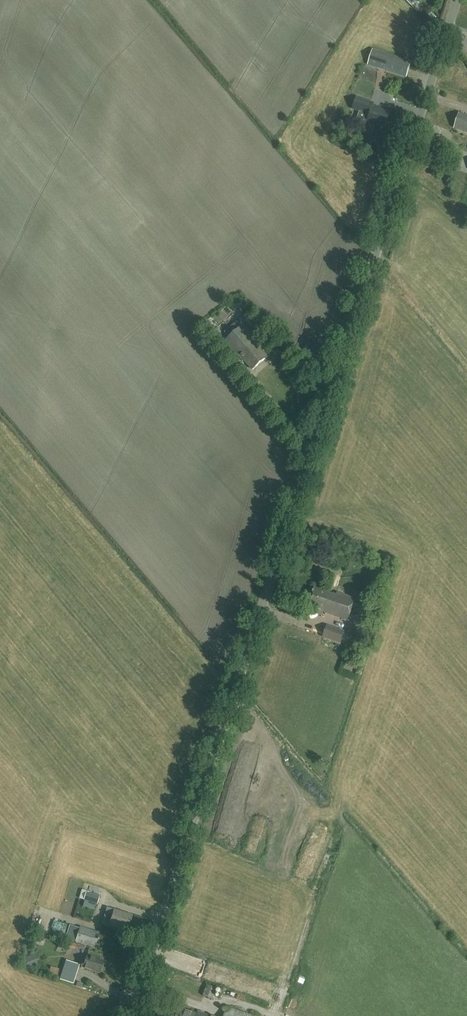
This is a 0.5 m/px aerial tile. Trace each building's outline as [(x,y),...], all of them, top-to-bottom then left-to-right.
[(406,78),(411,62),(372,50),(367,66),(406,78)] [(375,124),(385,127),(389,112),(378,109),(379,107),(370,105),(370,103),(356,98),(353,109),(365,113),(363,121),(369,123),(368,125),(374,126),(375,124)] [(459,112),(454,128),(466,132),(466,115),(459,112)] [(212,343),(220,337),(206,321),(199,327),(212,343)] [(252,370),(267,357),(259,347),(260,346),(243,325),(224,340),(242,361),(243,360),(252,370)] [(348,620),(355,598),(337,592),(337,595),(315,587),(309,605),(324,610),(324,612),(348,620)] [(344,631),(327,626),(323,637),(340,643),(344,631)] [(321,789),(311,796),(317,805),(327,798),(321,789)] [(96,904),(99,897),(85,893),(83,900),(96,904)] [(127,930),(131,915),(106,907),(102,924),(109,926),(109,925),(127,930)] [(54,933),(67,937),(70,926),(57,923),(54,933)] [(79,929),(75,941),(94,947),(98,932),(79,927),(79,929)] [(38,964),(33,954),(24,958),(28,968),(38,964)] [(103,960),(87,955),(84,962),(82,962),(81,967),(99,973),(103,960)] [(66,960),(60,980),(73,984),(76,975),(78,967),(79,964),(66,960)] [(213,999),(214,996),(217,988),(206,985),(203,995),(213,999)] [(197,1010),(196,1013),(179,1007),(176,1015),(214,1015),(197,1010)] [(227,1007),(224,1015),(252,1015),(227,1007)]
